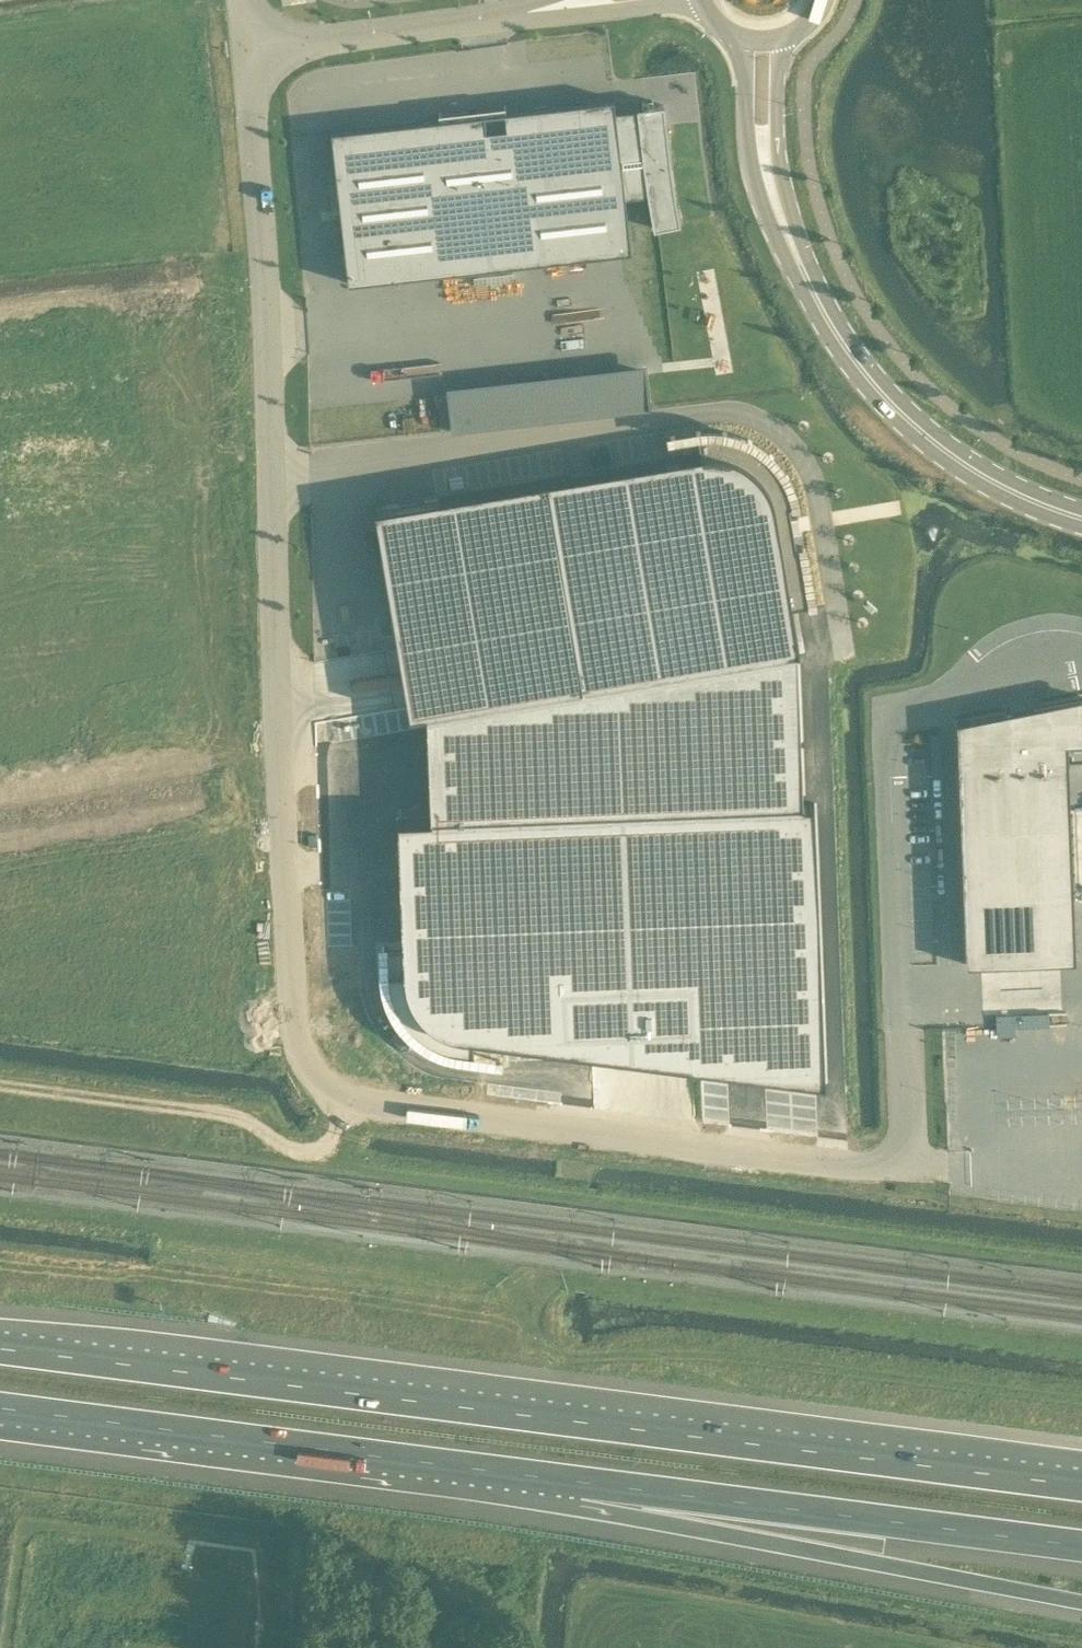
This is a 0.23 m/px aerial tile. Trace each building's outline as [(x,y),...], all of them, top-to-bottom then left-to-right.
[(613,98),(331,130),(349,283),(631,251),(625,196),(649,193),(653,228),(680,223),(673,187),(670,163),(664,103),(653,104),(652,100),(642,101),(643,105),(615,109),(613,98)] [(329,217),(337,217),(337,185),(329,185),(329,217)] [(421,419),(449,420),(450,395),(422,394),(421,419)] [(439,498),(377,509),(410,706),(408,706),(410,715),(428,712),(798,649),(799,649),(792,605),(811,602),(813,602),(804,546),(801,547),(802,547),(783,551),(780,536),(801,532),(798,517),(778,521),(775,506),(793,503),(794,503),(794,504),(796,503),(796,499),(794,492),(791,485),(788,478),(786,474),(782,468),(778,462),(773,456),(770,453),(764,448),(758,444),(751,440),(748,438),(741,435),(734,433),(727,432),(722,431),(715,430),(707,430),(700,431),(696,431),(696,434),(697,433),(700,453),(439,497),(439,498)] [(405,971),(385,972),(386,987),(391,1005),(398,1017),(407,1028),(402,1032),(414,1042),(418,1038),(439,1049),(451,1053),(475,1057),(474,1034),(690,1025),(691,1060),(824,1080),(814,802),(803,801),(798,649),(428,712),(432,817),(399,817),(405,971)] [(957,720),(966,963),(1076,959),(1067,740),(1081,740),(1081,698),(1032,708),(1033,716),(1012,717),(1012,712),(964,721),(963,721),(963,719),(957,720)]
